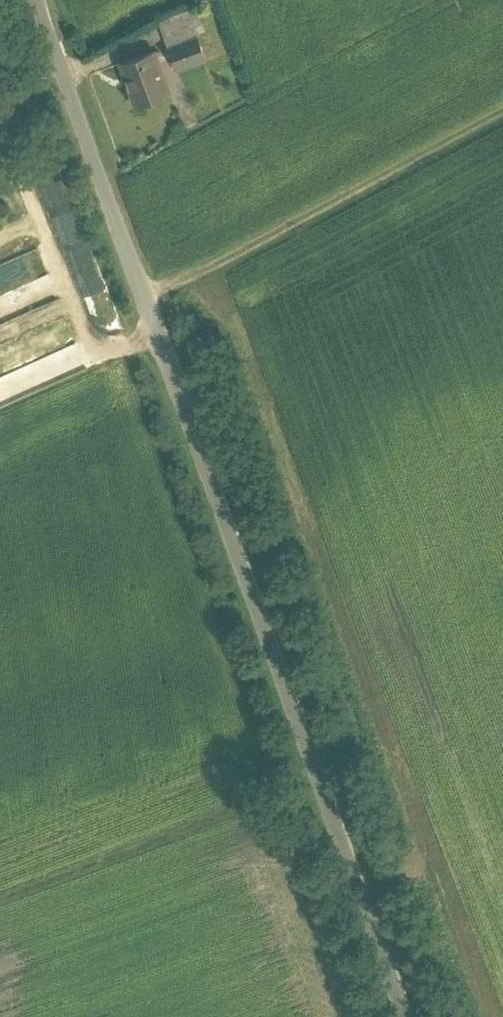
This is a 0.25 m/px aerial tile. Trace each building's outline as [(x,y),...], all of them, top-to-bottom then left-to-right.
[(189,10),(159,20),(177,70),(206,59),(189,10)] [(155,50),(121,63),(137,106),(171,94),(155,50)]
